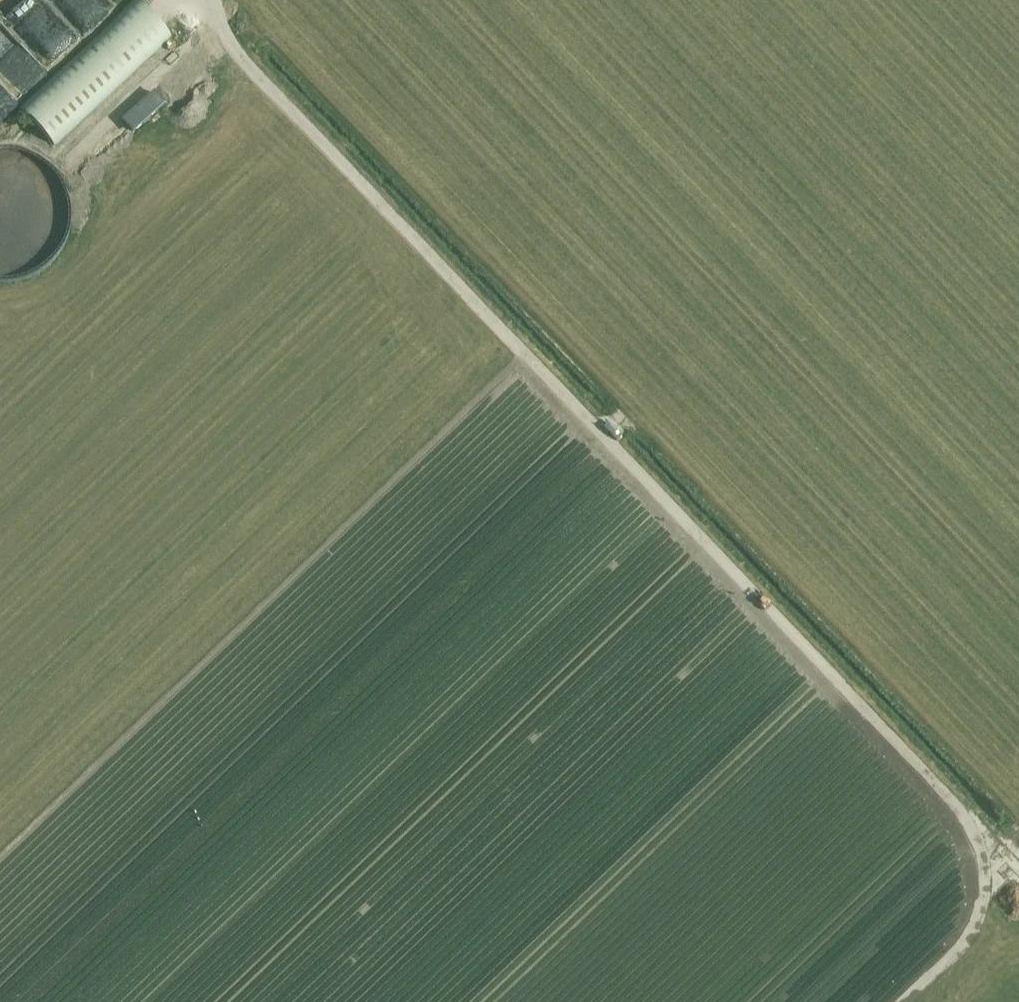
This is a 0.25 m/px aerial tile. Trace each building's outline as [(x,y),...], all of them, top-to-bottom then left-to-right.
[(55,145),(172,36),(138,0),(133,0),(19,107),(55,145)] [(16,83),(38,62),(0,23),(0,67),(16,83)]
